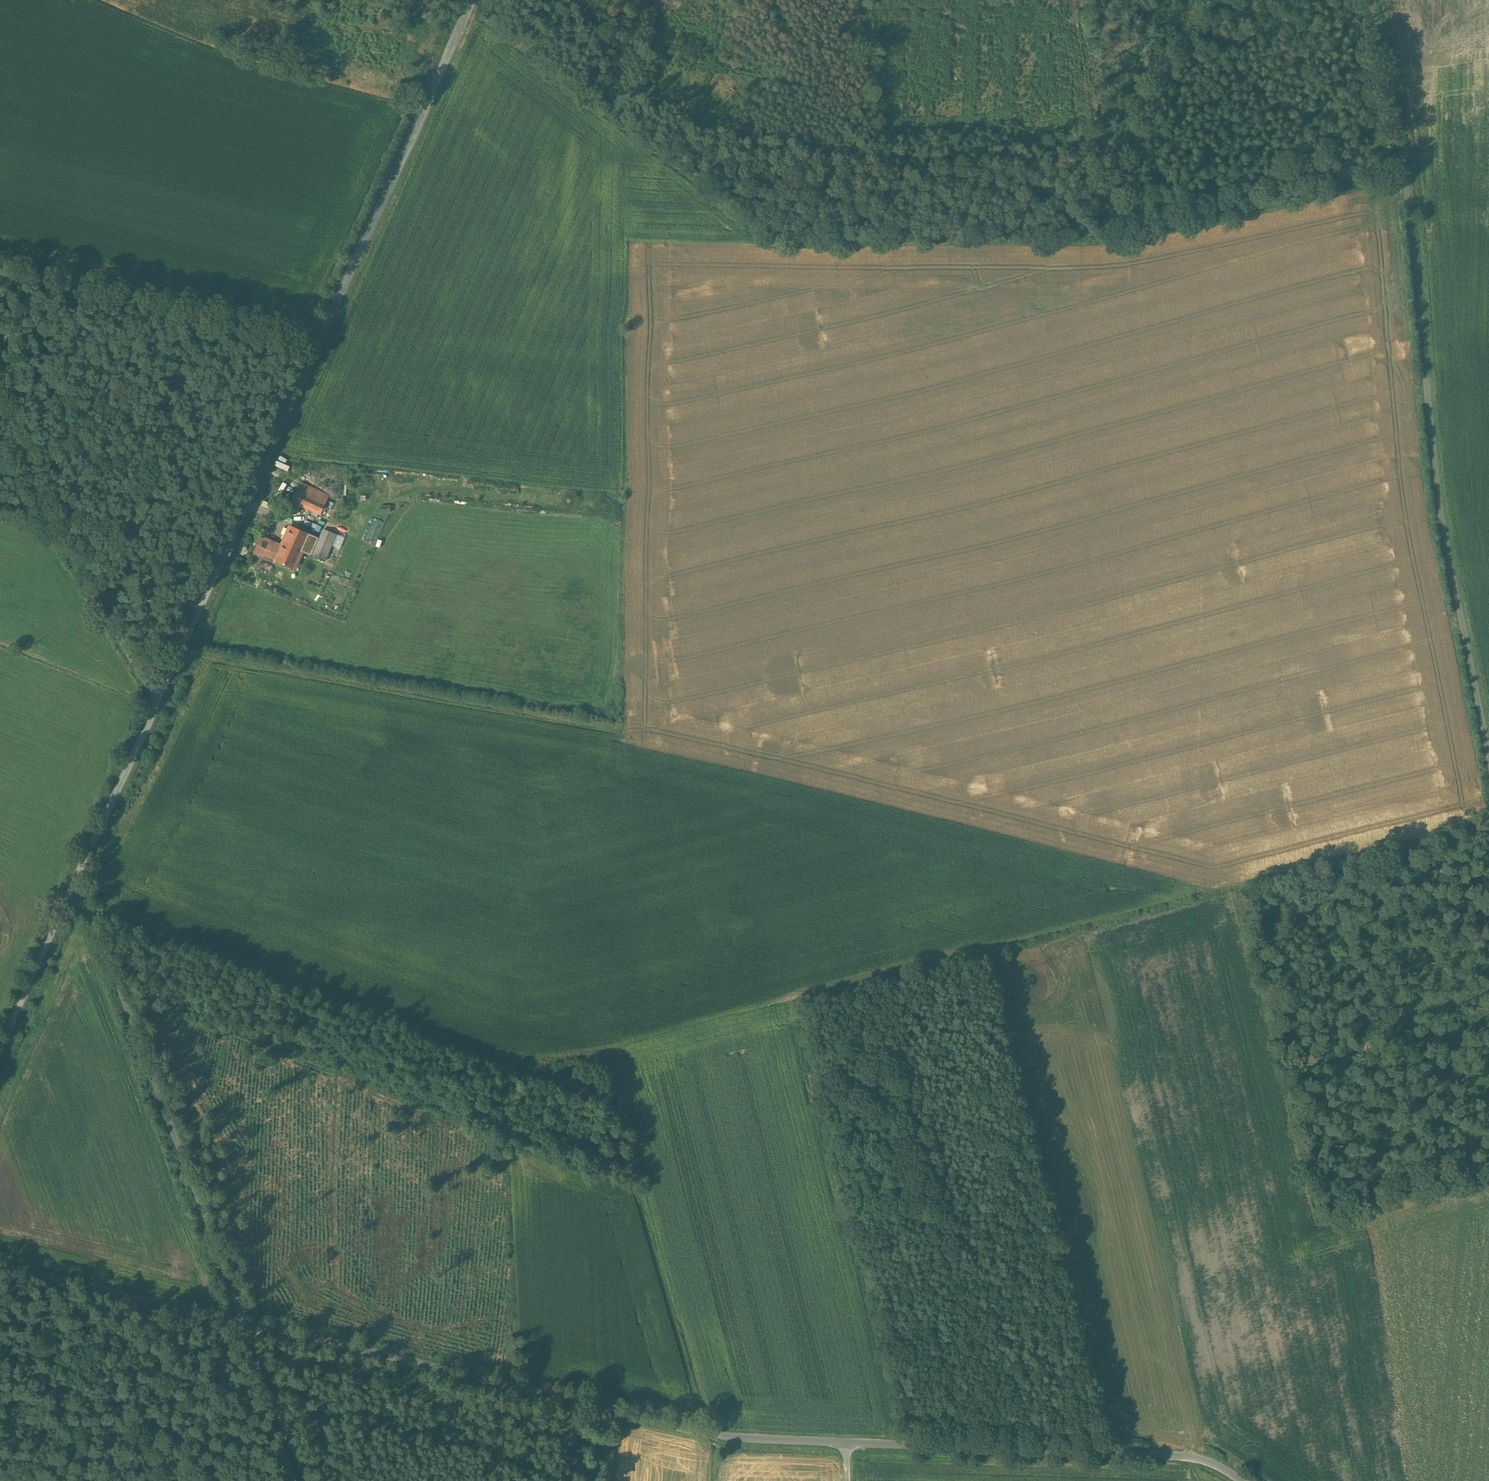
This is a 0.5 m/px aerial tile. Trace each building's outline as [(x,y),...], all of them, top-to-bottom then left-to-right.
[(300,483),(292,502),(321,514),(329,496),(300,483)] [(256,551),(294,568),(302,551),(310,554),(316,539),(291,527),(283,546),(262,536),(256,551)] [(324,529),(313,555),(326,560),(336,534),(324,529)]
